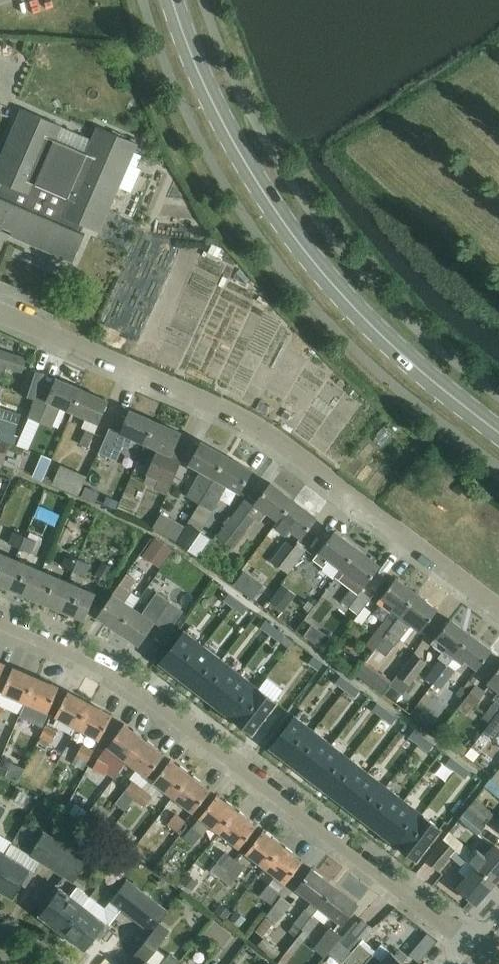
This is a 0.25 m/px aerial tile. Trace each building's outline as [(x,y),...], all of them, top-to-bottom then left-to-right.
[(2,231),(5,223),(14,227),(11,235),(73,262),(86,233),(82,231),(85,225),(100,231),(119,187),(124,176),(128,166),(131,159),(134,152),(138,143),(98,126),(93,139),(62,125),(22,108),(0,160),(0,181),(2,181),(0,185),(0,230),(2,231)] [(116,209),(131,214),(138,191),(122,186),(116,209)] [(4,374),(6,366),(21,371),(26,356),(1,348),(0,351),(0,373),(4,374)] [(19,393),(35,398),(45,371),(29,366),(19,393)] [(42,381),(35,398),(27,416),(50,426),(59,406),(72,412),(82,390),(56,378),(53,385),(42,381)] [(108,401),(82,390),(72,412),(85,417),(81,425),(85,427),(78,443),(89,448),(95,432),(99,423),(108,401)] [(14,445),(18,434),(14,433),(21,413),(0,406),(0,429),(0,430),(0,440),(14,445)] [(145,444),(155,422),(129,410),(120,432),(109,427),(99,451),(117,459),(123,444),(128,447),(132,438),(145,444)] [(155,422),(145,444),(156,448),(145,473),(147,473),(143,481),(154,486),(154,488),(167,493),(180,464),(185,452),(175,448),(181,433),(155,422)] [(22,430),(16,444),(27,449),(33,435),(22,430)] [(214,478),(227,455),(201,441),(189,464),(200,470),(186,495),(193,499),(200,503),(214,478)] [(41,453),(32,474),(42,479),(52,457),(41,453)] [(214,478),(200,503),(208,507),(213,510),(227,485),(240,492),(252,469),(227,455),(214,478)] [(86,476),(61,465),(52,484),(78,495),(86,476)] [(278,520),(294,499),(271,482),(258,500),(249,493),(217,534),(233,546),(254,518),(260,522),(267,511),(278,520)] [(105,497),(105,486),(88,486),(88,497),(105,497)] [(117,499),(108,495),(105,503),(114,507),(117,499)] [(294,499),(278,520),(274,525),(286,534),(290,529),(301,537),(317,517),(294,499)] [(58,520),(60,510),(44,507),(42,517),(58,520)] [(184,524),(161,511),(152,524),(176,538),(184,524)] [(189,521),(176,539),(198,556),(211,537),(189,521)] [(12,530),(7,542),(20,548),(25,536),(12,530)] [(336,577),(358,548),(335,531),(320,550),(313,559),(336,577)] [(25,536),(20,548),(31,552),(36,540),(25,536)] [(150,542),(141,554),(160,567),(172,549),(154,537),(150,542)] [(271,561),(287,574),(306,547),(297,540),(293,545),(286,540),(271,561)] [(381,566),(358,548),(336,577),(350,587),(341,600),(357,613),(370,596),(363,589),(366,585),(381,566)] [(74,569),(79,558),(66,552),(61,563),(74,569)] [(15,559),(0,553),(0,584),(4,586),(15,559)] [(90,562),(79,558),(74,569),(85,574),(90,562)] [(42,571),(15,559),(4,586),(31,597),(42,571)] [(103,561),(96,573),(106,579),(113,567),(103,561)] [(118,631),(134,608),(123,601),(131,590),(128,589),(136,578),(137,579),(142,572),(133,566),(113,594),(97,617),(118,631)] [(248,568),(238,583),(256,594),(266,579),(248,568)] [(68,582),(42,571),(31,597),(58,609),(68,582)] [(378,645),(417,593),(396,578),(383,596),(377,602),(391,613),(370,639),(378,645)] [(96,594),(68,582),(58,609),(85,620),(96,594)] [(280,588),(271,599),(283,609),(292,597),(280,588)] [(134,608),(118,631),(138,645),(154,622),(156,620),(169,629),(182,609),(169,601),(170,600),(161,595),(157,592),(143,611),(142,614),(134,608)] [(239,600),(229,593),(224,599),(234,607),(239,600)] [(438,609),(417,593),(378,645),(387,652),(410,622),(421,631),(438,609)] [(248,608),(239,600),(234,607),(243,614),(248,608)] [(455,656),(471,635),(450,619),(432,643),(443,651),(438,656),(441,659),(434,669),(427,677),(435,683),(449,664),(455,656)] [(266,620),(261,627),(271,634),(276,627),(266,620)] [(312,624),(304,635),(324,650),(332,639),(312,624)] [(276,627),(271,634),(280,641),(285,635),(285,634),(276,627)] [(180,676),(204,645),(185,631),(161,662),(180,676)] [(471,635),(457,654),(465,661),(466,659),(478,668),(491,650),(471,635)] [(198,690),(222,659),(204,645),(180,676),(198,690)] [(411,684),(428,662),(415,652),(398,674),(411,684)] [(313,657),(309,662),(314,666),(319,669),(322,665),(323,663),(324,663),(323,662),(314,656),(314,655),(314,656),(313,657)] [(216,704),(240,673),(222,659),(198,690),(216,704)] [(366,661),(356,674),(380,692),(383,694),(393,681),(366,661)] [(435,683),(434,683),(440,688),(441,688),(455,669),(449,664),(441,674),(435,683)] [(5,707),(20,713),(25,703),(25,702),(35,677),(12,667),(2,691),(0,690),(0,718),(5,707)] [(488,681),(498,690),(498,667),(488,681)] [(234,718),(258,687),(240,673),(216,704),(234,718)] [(350,683),(341,675),(336,682),(346,689),(350,683)] [(47,712),(58,687),(35,677),(25,702),(25,703),(20,713),(19,716),(41,725),(47,713),(47,712)] [(360,690),(350,683),(346,689),(355,696),(360,690)] [(470,688),(464,683),(458,690),(465,695),(470,688)] [(486,690),(477,683),(459,707),(467,714),(481,696),(486,690)] [(253,732),(277,702),(258,687),(234,718),(253,732)] [(77,728),(90,704),(68,692),(55,715),(77,728)] [(494,698),(495,699),(483,715),(490,721),(495,715),(498,710),(498,692),(494,698)] [(377,703),(373,709),(373,710),(382,716),(387,710),(378,703),(377,702),(377,703)] [(111,716),(90,704),(77,728),(98,740),(111,716)] [(387,710),(382,716),(383,716),(392,723),(396,718),(397,717),(388,710),(387,710)] [(484,730),(494,738),(498,731),(498,710),(495,715),(490,721),(484,730)] [(290,761),(314,730),(295,716),(271,747),(282,755),(290,761)] [(99,757),(93,768),(105,774),(106,772),(111,763),(118,754),(127,761),(144,740),(134,732),(124,724),(107,746),(99,757)] [(46,726),(41,738),(49,742),(51,742),(56,731),(46,726)] [(308,775),(332,744),(314,730),(290,761),(302,770),(308,775)] [(424,737),(414,730),(409,736),(419,743),(424,737)] [(423,739),(419,743),(428,750),(429,750),(432,746),(434,744),(433,744),(424,737),(423,739)] [(41,738),(39,742),(47,746),(49,742),(41,738)] [(163,755),(144,740),(127,761),(147,777),(163,755)] [(462,741),(457,749),(465,755),(471,747),(462,741)] [(82,768),(93,749),(82,743),(76,754),(72,762),(82,768)] [(326,789),(350,758),(332,744),(308,775),(321,784),(326,789)] [(461,764),(451,757),(446,763),(456,770),(461,764)] [(5,758),(1,768),(10,772),(15,762),(5,758)] [(344,803),(368,772),(350,758),(326,789),(341,800),(344,803)] [(170,760),(153,782),(162,788),(173,797),(190,775),(170,760)] [(470,771),(461,764),(456,770),(465,778),(470,771)] [(362,817),(386,786),(368,772),(344,803),(359,814),(362,817)] [(190,775),(173,797),(192,812),(209,791),(190,775)] [(491,778),(485,785),(498,796),(498,785),(491,778)] [(135,799),(143,788),(134,781),(126,792),(135,799)] [(380,831),(404,800),(386,786),(362,817),(379,829),(380,831)] [(143,788),(135,799),(144,806),(152,795),(143,788)] [(126,792),(121,798),(130,805),(135,799),(126,792)] [(219,832),(236,811),(216,796),(199,817),(219,832)] [(476,797),(469,806),(487,821),(494,813),(476,797)] [(398,845),(422,814),(404,800),(380,831),(398,845)] [(76,802),(69,814),(81,821),(88,809),(76,802)] [(467,809),(459,818),(477,834),(485,824),(467,809)] [(236,811),(219,832),(239,847),(255,826),(236,811)] [(176,812),(167,823),(177,831),(185,820),(176,812)] [(434,837),(441,828),(422,814),(398,845),(417,859),(434,837)] [(111,834),(128,847),(136,835),(120,823),(111,834)] [(191,825),(184,836),(194,843),(201,833),(191,825)] [(265,868),(282,846),(262,831),(245,853),(265,868)] [(495,882),(498,878),(498,848),(495,844),(485,855),(477,848),(474,852),(449,831),(443,838),(444,839),(455,849),(495,882)] [(6,855),(0,866),(0,890),(15,899),(23,884),(26,886),(35,872),(33,870),(39,859),(52,868),(66,847),(66,846),(44,833),(30,854),(13,843),(6,855)] [(455,849),(444,839),(426,860),(438,871),(451,856),(463,866),(459,870),(467,877),(457,887),(476,904),(495,882),(455,849)] [(282,846),(265,868),(274,875),(285,884),(285,883),(302,861),(282,846)] [(88,860),(66,847),(52,868),(74,882),(88,860)] [(220,877),(234,859),(224,851),(211,870),(220,877)] [(127,852),(118,863),(129,871),(138,860),(127,852)] [(234,859),(220,877),(230,884),(244,866),(234,859)] [(319,906),(335,886),(312,868),(296,889),(312,900),(307,908),(295,924),(299,927),(302,929),(319,906)] [(186,872),(179,881),(191,890),(198,881),(186,872)] [(107,909),(91,898),(64,933),(87,950),(97,936),(101,939),(110,926),(123,910),(152,932),(157,926),(168,912),(128,881),(107,909)] [(268,883),(259,894),(270,902),(278,892),(268,884),(268,883)] [(64,933),(91,898),(76,886),(70,895),(59,887),(49,900),(51,902),(41,915),(64,933)] [(319,906),(302,929),(309,934),(320,919),(324,921),(330,914),(342,923),(358,903),(335,886),(319,906)] [(281,895),(255,929),(263,936),(273,922),(274,920),(276,921),(290,902),(281,895)] [(224,917),(230,910),(220,902),(214,909),(224,917)] [(245,917),(236,910),(230,917),(239,924),(245,917)] [(403,937),(413,928),(401,916),(392,924),(403,937)] [(339,940),(351,950),(353,952),(366,963),(404,963),(402,962),(394,955),(392,953),(381,944),(376,950),(373,954),(361,943),(364,940),(374,929),(362,918),(359,922),(357,920),(342,937),(339,940)] [(289,930),(294,934),(299,927),(295,924),(294,923),(289,930)] [(147,961),(168,934),(157,926),(152,932),(135,955),(144,962),(143,963),(151,963),(147,961)] [(324,957),(328,952),(339,940),(342,937),(331,928),(314,949),(324,957)] [(278,960),(283,963),(285,963),(309,934),(302,929),(278,960)] [(264,937),(257,945),(274,959),(280,951),(264,937)] [(419,962),(427,952),(417,945),(410,954),(419,962)] [(399,949),(394,955),(402,962),(407,956),(399,949)] [(345,956),(354,963),(366,963),(353,952),(351,950),(345,956)] [(181,960),(173,955),(169,955),(162,963),(178,963),(181,960)]
